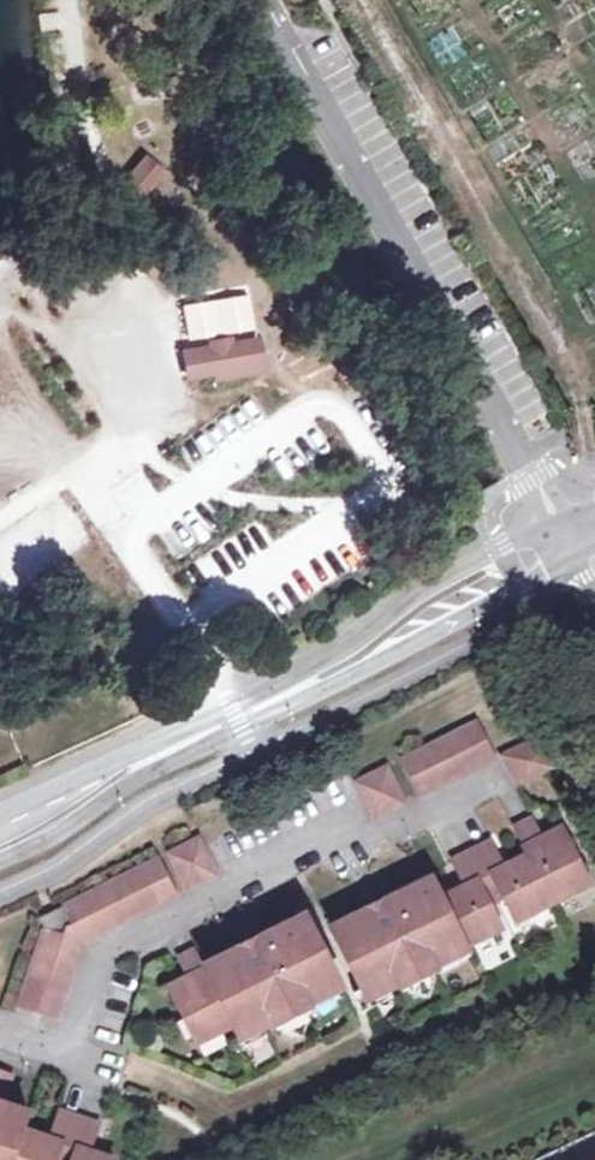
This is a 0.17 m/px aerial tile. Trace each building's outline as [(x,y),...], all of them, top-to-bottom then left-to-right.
[(145,156),(126,178),(144,193),(163,172),(145,156)] [(179,301),(182,338),(253,331),(250,295),(179,301)] [(210,348),(183,353),(187,377),(214,372),(215,379),(260,371),(259,365),(255,340),(228,345),(228,342),(209,345),(210,348)] [(414,787),(491,747),(472,712),(396,751),(414,787)] [(531,726),(496,744),(512,774),(546,757),(531,726)] [(382,758),(349,774),(367,810),(400,793),(382,758)] [(522,846),(546,893),(565,883),(571,871),(581,867),(560,824),(550,830),(541,834),(537,827),(528,809),(508,819),(522,846)] [(545,822),(537,827),(541,834),(550,830),(545,822)] [(218,863),(203,837),(199,829),(167,846),(184,881),(218,863)] [(502,863),(498,857),(486,831),(466,841),(491,888),(498,885),(509,905),(519,900),(528,902),(546,893),(522,846),(509,852),(508,860),(502,863)] [(462,936),(482,926),(483,918),(495,912),(484,891),(491,888),(466,841),(447,851),(460,877),(463,883),(458,885),(450,881),(436,888),(462,936)] [(509,852),(498,857),(502,863),(508,860),(509,852)] [(19,986),(56,998),(76,935),(170,887),(153,853),(33,912),(39,925),(19,986)] [(584,873),(581,867),(571,871),(565,883),(584,873)] [(365,911),(362,903),(328,920),(358,980),(363,989),(386,978),(396,973),(400,979),(404,977),(429,964),(434,962),(429,952),(462,936),(436,888),(427,870),(393,887),(397,895),(365,911)] [(460,877),(450,881),(458,885),(463,883),(460,877)] [(397,895),(393,887),(362,903),(365,911),(397,895)] [(512,911),(528,902),(519,900),(509,905),(512,911)] [(526,911),(528,902),(512,911),(515,916),(526,911)] [(237,950),(233,943),(199,961),(228,1018),(231,1024),(235,1030),(258,1019),(268,1013),(271,1020),(276,1018),(301,1005),(306,1002),(301,993),(334,976),(299,909),(255,931),(253,942),(237,950)] [(483,918),(482,926),(497,918),(495,912),(483,918)] [(500,924),(497,918),(482,926),(490,928),(500,924)] [(255,931),(233,943),(237,950),(253,942),(255,931)] [(429,952),(434,962),(467,945),(462,936),(429,952)] [(166,987),(189,1029),(202,1023),(211,1027),(228,1018),(199,961),(189,941),(171,950),(181,969),(185,978),(179,980),(166,987)] [(433,969),(429,964),(404,977),(408,983),(419,987),(429,981),(433,969)] [(175,972),(179,980),(185,978),(181,969),(175,972)] [(301,993),(306,1002),(339,985),(334,976),(301,993)] [(392,987),(386,978),(363,989),(368,999),(392,987)] [(360,1003),(368,999),(363,989),(358,980),(351,984),(360,1003)] [(15,999),(52,1010),(56,998),(19,986),(15,999)] [(304,1008),(301,1005),(276,1018),(278,1022),(292,1027),(300,1022),(304,1008)] [(262,1029),(258,1019),(235,1030),(240,1041),(262,1029)] [(193,1036),(211,1027),(202,1023),(189,1029),(193,1036)] [(233,1045),(240,1041),(235,1030),(231,1024),(224,1028),(233,1045)] [(10,1067),(0,1063),(0,1098),(10,1067)] [(25,1123),(30,1108),(0,1099),(0,1159),(13,1159),(25,1123)] [(80,1108),(59,1101),(49,1131),(47,1135),(40,1133),(39,1128),(25,1123),(13,1159),(54,1159),(55,1159),(58,1159),(63,1159),(80,1108)] [(80,1108),(63,1159),(111,1159),(115,1151),(103,1147),(96,1150),(89,1148),(90,1143),(99,1114),(80,1108)] [(539,1159),(594,1159),(594,1133),(539,1159)]
